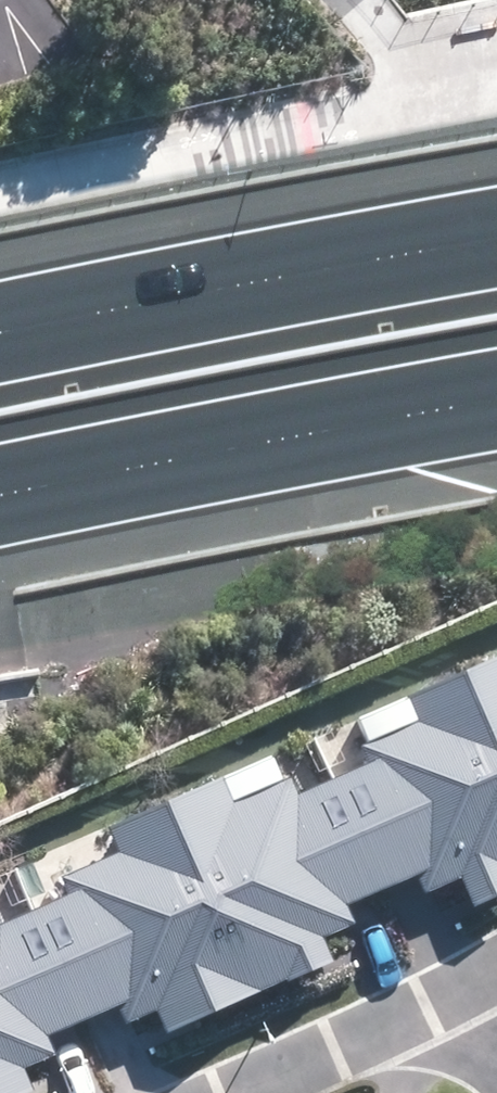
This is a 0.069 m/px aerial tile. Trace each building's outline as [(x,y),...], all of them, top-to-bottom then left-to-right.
[(33,1089),(23,1067),(55,1053),(47,1035),(117,1004),(126,1023),(156,1009),(167,1033),(331,959),(321,937),(353,922),(345,904),(415,873),(424,892),(460,876),(473,905),(496,894),(496,655),(409,694),(420,720),(362,747),(368,762),(297,794),(289,778),(233,803),(221,777),(108,827),(119,851),(64,875),(72,892),(0,924),(0,1092),(23,1092),(33,1089)]
